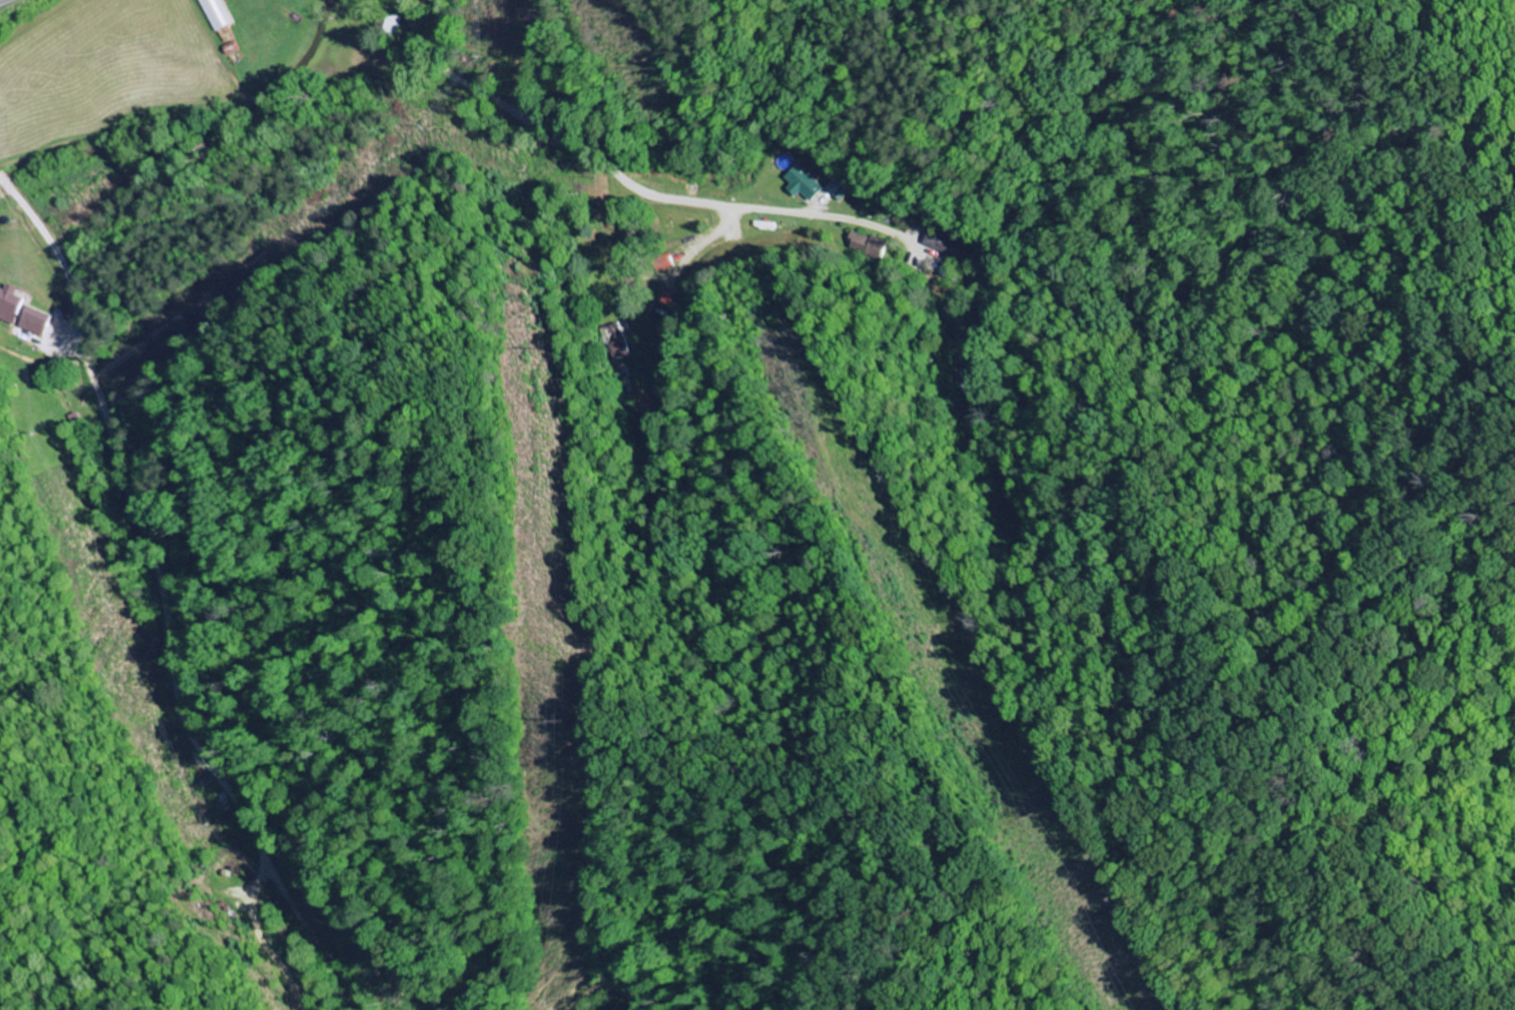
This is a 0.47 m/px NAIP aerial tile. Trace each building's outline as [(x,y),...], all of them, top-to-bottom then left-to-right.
[(786,180),(801,196),(804,193),(813,202),(826,190),(802,165),(786,180)] [(835,196),(844,185),(835,178),(826,189),(835,196)] [(922,245),(954,258),(960,242),(928,229),(922,245)] [(873,236),(871,239),(853,232),(847,247),(880,260),(888,241),(873,236)] [(25,298),(16,295),(18,287),(8,284),(6,288),(0,287),(0,318),(17,323),(25,298)] [(19,326),(44,337),(53,315),(28,304),(19,326)]
